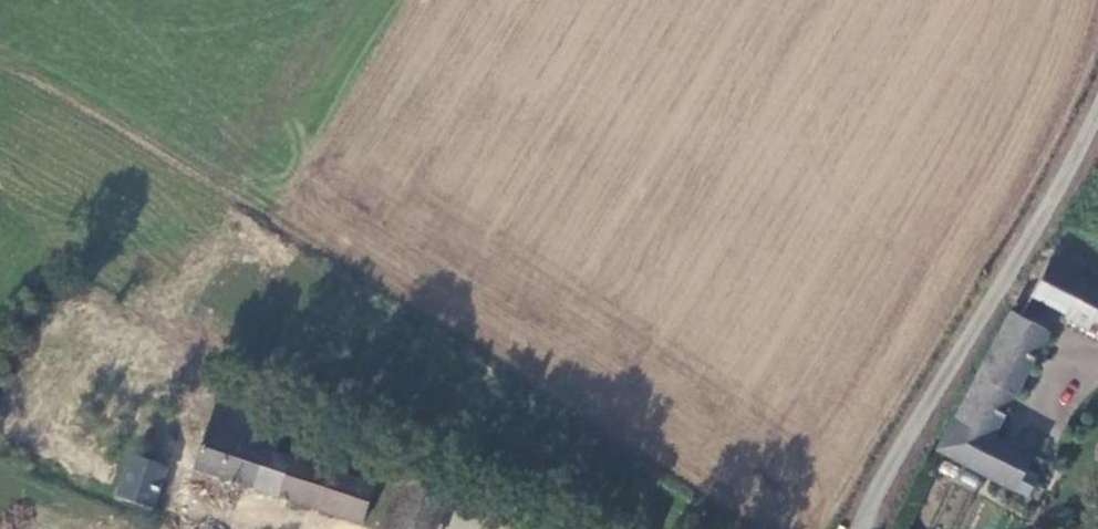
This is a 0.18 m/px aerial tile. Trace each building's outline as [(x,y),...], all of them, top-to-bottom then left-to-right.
[(1097,317),(1097,275),(1060,254),(1046,283),(1080,301),(1078,307),(1097,317)] [(1055,323),(1021,304),(945,439),(1036,484),(1044,464),(1031,458),(1038,444),(999,424),(1055,323)] [(164,451),(366,520),(377,484),(291,453),(279,449),(286,428),(220,402),(213,422),(180,411),(164,451)] [(171,468),(159,464),(137,457),(124,498),(158,510),(171,468)] [(459,472),(418,459),(393,528),(440,528),(459,472)]
